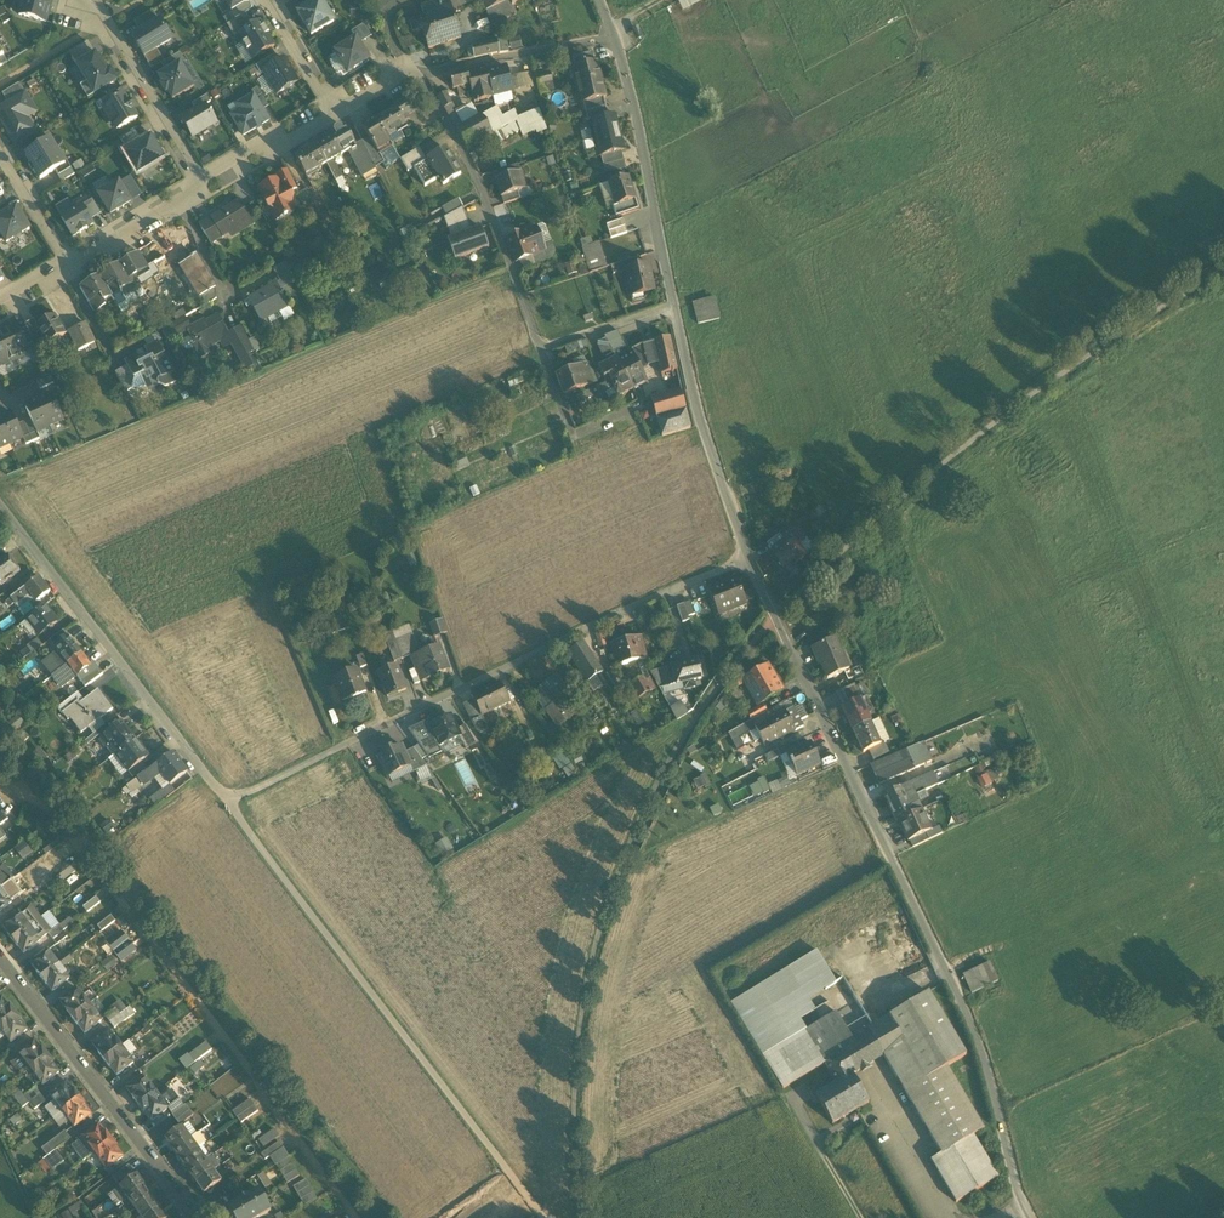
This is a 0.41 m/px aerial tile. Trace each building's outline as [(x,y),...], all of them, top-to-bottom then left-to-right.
[(19,15),(46,23),(51,4),(38,0),(37,0),(23,0),(19,15)] [(231,11),(249,1),(248,0),(225,0),(231,11)] [(333,22),(320,0),(309,7),(298,13),(311,35),(333,22)] [(451,8),(449,0),(441,0),(421,7),(424,17),(427,25),(454,17),(451,8)] [(451,8),(455,7),(455,8),(474,0),(449,0),(451,8)] [(486,12),(509,1),(512,7),(512,6),(527,0),(480,0),(486,12)] [(705,0),(680,0),(685,10),(705,0)] [(516,15),(512,6),(512,7),(509,1),(486,12),(492,25),(516,15)] [(233,12),(237,19),(245,14),(251,10),(247,4),(233,12)] [(359,6),(350,7),(351,16),(359,16),(359,6)] [(140,33),(159,21),(153,11),(134,22),(140,33)] [(224,19),(227,25),(235,20),(232,14),(224,19)] [(239,35),(253,26),(245,14),(237,19),(235,20),(227,25),(235,38),(239,35)] [(461,38),(454,17),(427,25),(424,17),(411,22),(414,32),(423,31),(428,48),(461,38)] [(172,41),(160,21),(159,21),(140,33),(132,37),(144,57),(157,50),(172,41)] [(249,51),(254,59),(275,46),(268,35),(269,34),(264,27),(263,27),(260,22),(253,26),(239,35),(244,43),(243,44),(247,52),(249,51)] [(364,25),(357,29),(365,41),(371,37),(364,25)] [(365,41),(357,29),(351,32),(359,45),(365,41)] [(402,39),(406,49),(416,46),(412,35),(402,39)] [(520,37),(509,39),(511,50),(522,48),(520,37)] [(356,40),(349,44),(350,44),(341,49),(335,53),(338,57),(345,69),(348,74),(354,70),(354,69),(362,64),(363,64),(369,60),(365,54),(360,46),(356,40)] [(467,48),(470,59),(474,58),(481,56),(499,53),(497,41),(472,47),(467,48)] [(499,53),(499,54),(508,52),(507,43),(497,41),(499,53)] [(70,54),(77,66),(95,55),(88,43),(70,54)] [(246,64),(254,59),(249,51),(247,52),(243,44),(237,48),(246,64)] [(164,63),(157,50),(144,57),(151,70),(164,63)] [(572,58),(574,68),(595,63),(592,53),(572,58)] [(161,65),(166,73),(179,65),(180,66),(185,63),(180,54),(161,65)] [(107,74),(95,55),(77,66),(77,67),(87,83),(95,95),(117,82),(111,72),(107,74)] [(261,75),(264,73),(263,72),(279,63),(274,56),(256,67),(261,75)] [(345,69),(338,57),(330,62),(337,74),(345,69)] [(284,60),(279,63),(263,72),(264,73),(266,77),(274,91),(277,95),(298,83),(284,60)] [(574,78),(576,86),(601,80),(597,62),(595,63),(574,68),(577,77),(574,78)] [(179,65),(166,73),(159,78),(163,85),(161,86),(166,94),(168,93),(172,100),(193,88),(180,66),(179,65)] [(71,71),(81,87),(87,83),(77,67),(71,71)] [(470,86),(474,103),(493,98),(492,96),(487,73),(485,67),(467,71),(470,86)] [(506,68),(487,73),(492,96),(511,92),(512,91),(506,68)] [(450,75),(453,90),(470,86),(467,71),(450,75)] [(534,86),(530,72),(510,77),(514,91),(534,86)] [(535,78),(537,86),(550,83),(548,75),(535,78)] [(274,91),(266,77),(257,82),(266,96),(274,91)] [(606,98),(601,80),(576,86),(579,95),(581,95),(583,104),(604,99),(606,98)] [(88,99),(95,95),(87,83),(81,87),(88,99)] [(552,92),(550,83),(537,86),(540,95),(552,92)] [(2,94),(7,104),(24,93),(19,85),(2,94)] [(254,96),(262,110),(269,106),(258,88),(251,92),(254,96)] [(513,101),(511,92),(492,96),(493,98),(496,106),(513,101)] [(16,143),(34,131),(26,116),(27,111),(33,108),(24,93),(7,104),(0,108),(0,117),(16,143)] [(438,97),(448,115),(456,111),(446,93),(438,97)] [(103,108),(116,100),(112,94),(95,104),(99,110),(103,108)] [(119,129),(138,119),(133,110),(134,110),(130,103),(128,103),(124,96),(116,100),(103,108),(112,123),(115,121),(119,129)] [(192,104),(196,111),(205,106),(211,102),(207,96),(192,104)] [(262,110),(254,96),(243,102),(246,107),(240,110),(239,111),(232,116),(231,116),(243,136),(269,121),(262,110)] [(402,102),(410,114),(419,108),(411,96),(402,102)] [(583,104),(586,113),(606,108),(604,99),(583,104)] [(237,106),(240,110),(246,107),(243,102),(237,106)] [(377,121),(386,137),(398,130),(400,132),(407,127),(402,118),(410,114),(402,102),(391,108),(393,111),(377,121)] [(227,108),(232,116),(239,111),(235,103),(227,108)] [(467,105),(456,111),(464,126),(479,118),(472,105),(468,107),(467,105)] [(182,120),(192,138),(216,123),(211,115),(212,115),(211,113),(210,114),(205,106),(196,111),(182,120)] [(497,108),(482,116),(497,109),(503,129),(515,124),(519,122),(518,119),(515,111),(503,118),(497,108)] [(608,117),(606,108),(586,113),(588,123),(592,122),(592,121),(608,117)] [(482,116),(493,135),(501,131),(503,129),(497,109),(482,116)] [(539,110),(518,119),(519,122),(515,124),(520,133),(523,138),(536,132),(537,135),(547,131),(539,110)] [(456,111),(448,115),(456,131),(464,126),(456,111)] [(467,150),(493,135),(482,116),(479,118),(464,126),(456,131),(467,150)] [(592,131),(594,140),(619,134),(615,116),(608,117),(592,121),(592,122),(594,130),(592,131)] [(393,148),(391,145),(386,137),(377,121),(375,119),(362,127),(369,139),(379,156),(380,156),(393,148)] [(501,131),(506,139),(520,133),(515,124),(503,129),(501,131)] [(335,136),(331,138),(341,156),(350,151),(355,148),(355,147),(345,129),(341,132),(341,131),(338,130),(335,132),(334,135),(335,136)] [(403,138),(400,132),(398,130),(386,137),(391,145),(403,138)] [(120,139),(124,146),(136,138),(139,137),(135,131),(120,139)] [(506,139),(501,131),(493,135),(498,144),(506,139)] [(581,133),(583,143),(594,140),(592,131),(581,133)] [(36,139),(40,146),(50,140),(52,138),(49,132),(36,139)] [(619,134),(594,140),(583,143),(586,152),(596,149),(597,149),(599,149),(601,157),(621,152),(624,152),(619,134)] [(125,153),(140,144),(136,138),(124,146),(118,149),(122,155),(125,153)] [(163,158),(151,138),(140,144),(125,153),(138,174),(163,158)] [(333,161),(341,156),(331,138),(317,146),(327,165),(333,161)] [(363,143),(376,169),(382,165),(385,163),(380,156),(379,156),(369,139),(363,143)] [(50,140),(40,146),(25,155),(30,163),(35,171),(40,180),(55,171),(65,165),(50,140)] [(350,151),(363,176),(376,169),(363,143),(355,147),(355,148),(350,151)] [(306,177),(327,165),(317,146),(296,159),(300,165),(299,166),(306,177)] [(392,164),(400,160),(393,148),(380,156),(385,163),(382,165),(386,171),(391,167),(392,164)] [(400,160),(408,172),(414,168),(426,161),(419,148),(400,160)] [(439,178),(443,186),(461,175),(445,149),(428,160),(439,178)] [(601,157),(603,167),(624,162),(621,152),(601,157)] [(207,153),(199,157),(204,165),(211,160),(207,153)] [(556,165),(553,156),(545,159),(548,167),(556,165)] [(81,160),(72,165),(77,173),(86,168),(81,160)] [(425,187),(439,178),(428,160),(426,161),(414,168),(425,187)] [(327,165),(335,181),(342,178),(333,161),(327,165)] [(626,169),(624,162),(603,167),(605,174),(626,169)] [(62,182),(75,175),(67,163),(65,165),(55,171),(62,182)] [(494,173),(496,180),(520,172),(517,166),(515,166),(494,173)] [(93,167),(81,173),(84,178),(96,172),(93,167)] [(284,191),(291,193),(297,190),(287,171),(275,177),(277,180),(278,180),(284,191)] [(496,180),(501,197),(517,192),(523,190),(521,183),(523,182),(520,172),(496,180)] [(571,172),(563,174),(566,183),(573,181),(571,172)] [(130,177),(119,184),(123,192),(135,185),(130,177)] [(628,177),(609,183),(616,206),(636,200),(628,177)] [(93,186),(98,196),(111,188),(105,178),(93,186)] [(346,186),(342,178),(335,181),(340,190),(346,186)] [(271,214),(275,222),(284,218),(284,219),(287,218),(287,216),(295,212),(291,205),(293,198),(291,193),(284,191),(278,180),(277,180),(259,189),(269,208),(273,210),(271,214)] [(607,209),(616,206),(609,183),(600,186),(607,209)] [(111,188),(98,196),(111,216),(131,204),(130,203),(123,192),(119,184),(111,188)] [(123,192),(130,203),(142,196),(135,185),(123,192)] [(529,189),(526,190),(523,190),(517,192),(520,199),(531,196),(529,189)] [(302,199),(307,209),(315,204),(307,190),(299,194),(302,199)] [(501,197),(504,204),(520,199),(517,192),(501,197)] [(44,197),(48,206),(55,202),(51,193),(44,197)] [(101,214),(92,200),(82,206),(91,220),(101,214)] [(458,200),(442,208),(447,217),(463,208),(458,200)] [(639,210),(636,200),(616,206),(617,208),(613,210),(615,218),(616,218),(639,210)] [(55,208),(61,218),(74,211),(67,201),(55,208)] [(211,219),(221,236),(222,236),(227,232),(226,231),(239,223),(244,231),(254,225),(240,202),(211,219)] [(91,220),(82,206),(74,211),(61,218),(72,237),(79,233),(80,234),(87,230),(87,229),(93,225),(91,220)] [(8,213),(8,212),(7,212),(8,213),(2,216),(2,215),(1,216),(2,217),(0,218),(0,232),(7,243),(14,239),(15,240),(23,235),(22,234),(30,230),(16,208),(8,213)] [(444,219),(446,224),(462,218),(466,216),(463,208),(447,217),(444,219)] [(316,218),(319,224),(327,219),(324,213),(316,218)] [(468,233),(471,232),(466,216),(462,218),(468,233)] [(462,218),(446,224),(451,239),(468,233),(462,218)] [(200,227),(211,245),(223,238),(222,236),(221,236),(211,219),(200,227)] [(606,225),(609,232),(625,227),(623,219),(606,225)] [(222,236),(223,238),(229,234),(231,238),(244,231),(239,223),(226,231),(227,232),(222,236)] [(543,226),(536,228),(540,236),(543,245),(551,242),(546,227),(543,226)] [(628,233),(625,227),(609,232),(611,239),(628,233)] [(455,261),(480,252),(478,248),(488,245),(481,228),(471,232),(468,233),(451,239),(447,241),(455,261)] [(529,231),(532,239),(540,236),(536,228),(529,231)] [(164,240),(168,245),(179,239),(190,258),(195,255),(181,230),(164,240)] [(522,233),(525,242),(532,239),(529,231),(522,233)] [(518,262),(531,257),(525,242),(522,233),(507,239),(516,263),(518,262)] [(540,236),(532,239),(525,242),(531,257),(545,251),(543,245),(540,236)] [(579,241),(582,249),(593,245),(591,237),(579,241)] [(179,239),(168,245),(182,269),(199,298),(215,288),(195,255),(190,258),(179,239)] [(545,251),(549,261),(552,260),(555,252),(551,242),(543,245),(545,251)] [(590,274),(608,268),(599,243),(593,245),(582,249),(587,264),(590,274)] [(531,257),(534,266),(549,261),(545,251),(531,257)] [(127,262),(135,277),(144,271),(148,268),(140,254),(127,262)] [(518,262),(524,270),(534,266),(531,257),(518,262)] [(635,268),(633,260),(611,267),(614,275),(625,272),(625,270),(634,268),(635,268)] [(120,266),(131,285),(137,281),(135,277),(127,262),(120,266)] [(276,284),(280,291),(282,290),(290,285),(295,282),(285,262),(273,269),(280,282),(276,284)] [(574,262),(564,266),(568,277),(578,274),(574,262)] [(590,274),(587,264),(578,267),(581,277),(590,274)] [(644,302),(643,295),(654,292),(655,292),(649,264),(635,268),(634,268),(625,270),(625,272),(630,297),(631,297),(632,303),(634,304),(644,302)] [(110,275),(101,280),(112,297),(120,293),(124,299),(133,294),(136,293),(131,285),(120,266),(108,273),(110,275)] [(150,280),(144,271),(135,277),(137,281),(140,286),(150,280)] [(104,302),(112,297),(101,280),(100,278),(93,282),(94,283),(88,286),(88,285),(87,286),(95,299),(88,303),(94,313),(105,306),(104,302)] [(279,314),(279,313),(289,308),(280,291),(276,284),(248,299),(260,321),(267,318),(268,317),(278,312),(279,314)] [(282,290),(285,296),(290,293),(290,285),(282,290)] [(80,290),(88,303),(95,299),(87,286),(80,290)] [(199,298),(200,309),(216,300),(215,288),(199,298)] [(120,293),(112,297),(117,307),(125,302),(124,299),(120,293)] [(125,302),(117,307),(122,315),(130,310),(128,307),(138,301),(133,294),(124,299),(125,302)] [(695,304),(700,326),(719,321),(714,300),(695,304)] [(294,315),(289,308),(279,313),(282,318),(284,321),(294,315)] [(268,317),(267,318),(271,324),(282,318),(279,313),(279,314),(278,312),(268,317)] [(40,333),(48,345),(65,335),(62,331),(63,331),(58,321),(57,322),(53,316),(36,326),(40,333)] [(218,339),(220,342),(230,336),(229,334),(218,316),(202,325),(200,323),(191,328),(187,330),(187,331),(191,337),(195,344),(193,346),(195,349),(197,354),(207,349),(206,346),(218,339)] [(162,331),(167,342),(187,331),(187,330),(191,328),(186,318),(162,331)] [(25,325),(27,328),(31,338),(40,333),(36,326),(33,320),(25,325)] [(69,333),(78,352),(95,344),(85,325),(69,333)] [(9,329),(3,332),(15,360),(29,353),(26,347),(19,332),(17,327),(10,330),(9,329)] [(241,327),(229,334),(230,336),(220,342),(224,348),(231,345),(245,371),(253,366),(248,355),(253,352),(248,342),(241,327)] [(34,343),(31,338),(27,328),(19,332),(26,347),(34,343)] [(605,336),(606,338),(614,354),(621,350),(626,348),(618,331),(605,336)] [(15,360),(3,332),(0,333),(0,361),(2,366),(15,360)] [(144,340),(148,349),(157,344),(163,342),(158,333),(144,340)] [(191,351),(195,349),(193,346),(195,344),(191,337),(185,340),(183,343),(183,347),(184,350),(187,352),(191,351)] [(248,342),(253,352),(262,348),(257,338),(248,342)] [(606,358),(614,354),(606,338),(598,343),(606,358)] [(659,364),(661,375),(663,374),(677,370),(670,338),(654,342),(659,364)] [(649,365),(648,367),(659,364),(654,342),(643,345),(649,365)] [(132,390),(137,391),(145,387),(153,389),(159,386),(166,388),(177,382),(164,358),(161,357),(162,353),(159,352),(160,349),(157,344),(148,349),(147,353),(146,352),(144,353),(144,354),(138,357),(137,356),(135,357),(136,359),(131,361),(129,367),(128,367),(135,380),(132,389),(132,390)] [(565,348),(567,355),(580,350),(577,344),(565,348)] [(639,346),(623,354),(616,358),(625,374),(627,377),(641,370),(648,367),(649,365),(643,345),(639,346)] [(210,353),(207,349),(197,354),(200,359),(210,353)] [(29,353),(15,360),(19,368),(32,361),(29,353)] [(598,368),(606,384),(611,381),(625,374),(616,358),(598,368)] [(575,362),(577,368),(586,364),(584,359),(575,362)] [(586,364),(577,368),(557,375),(565,395),(594,385),(586,364)] [(115,374),(125,393),(132,390),(132,389),(135,380),(128,367),(115,374)] [(654,378),(648,367),(641,370),(648,382),(654,378)] [(648,382),(641,370),(627,377),(633,389),(648,382)] [(521,374),(507,380),(510,388),(524,382),(521,374)] [(625,374),(611,381),(619,397),(633,390),(633,389),(627,377),(625,374)] [(37,383),(40,390),(53,384),(51,377),(37,383)] [(603,385),(601,386),(608,402),(609,402),(611,401),(615,402),(616,398),(619,397),(611,381),(606,384),(604,385),(603,385)] [(601,386),(591,390),(594,397),(599,407),(609,402),(608,402),(601,386)] [(579,404),(594,397),(591,390),(576,397),(579,404)] [(686,411),(680,391),(680,390),(670,394),(651,399),(662,437),(691,428),(686,411)] [(51,395),(38,401),(50,427),(63,421),(51,395)] [(36,433),(50,427),(38,401),(25,407),(36,433)] [(0,419),(0,423),(10,445),(23,439),(12,413),(0,419)] [(23,421),(33,442),(39,439),(30,418),(23,421)] [(16,424),(26,445),(33,442),(23,421),(16,424)] [(10,445),(0,423),(0,449),(10,445)] [(506,423),(494,428),(498,439),(510,434),(506,423)] [(465,454),(453,459),(457,470),(469,465),(465,454)] [(477,486),(469,489),(473,498),(480,495),(477,486)] [(797,530),(798,530),(810,521),(806,515),(793,524),(797,530)] [(779,534),(784,540),(797,530),(793,524),(779,534)] [(791,538),(797,546),(806,539),(798,530),(797,530),(784,540),(771,550),(772,551),(791,538)] [(784,540),(779,534),(766,544),(771,550),(784,540)] [(797,563),(805,557),(797,546),(791,538),(772,551),(777,558),(777,559),(783,567),(794,559),(797,563)] [(814,551),(806,539),(797,546),(805,557),(814,551)] [(4,551),(5,550),(1,544),(0,545),(0,563),(8,557),(4,551)] [(759,561),(762,567),(764,571),(773,565),(766,556),(759,561)] [(1,586),(19,573),(8,557),(0,563),(0,585),(1,586)] [(423,575),(415,569),(409,577),(417,583),(423,575)] [(30,594),(36,603),(50,592),(39,577),(25,588),(30,594)] [(708,589),(719,616),(732,610),(734,607),(746,602),(742,594),(736,578),(708,589)] [(18,592),(15,587),(0,597),(0,598),(3,602),(18,592)] [(25,588),(11,599),(6,603),(9,607),(14,603),(15,605),(25,598),(30,594),(25,588)] [(742,594),(746,602),(756,598),(752,590),(742,594)] [(25,598),(15,605),(19,610),(20,609),(28,602),(25,598)] [(28,602),(20,609),(25,616),(34,610),(28,602)] [(691,602),(684,604),(677,607),(683,623),(689,620),(688,617),(695,614),(691,602)] [(747,605),(746,602),(734,607),(732,610),(747,605)] [(45,607),(28,620),(20,626),(22,629),(24,627),(31,636),(37,632),(40,636),(57,623),(45,607)] [(318,621),(321,628),(341,621),(338,613),(318,621)] [(433,637),(433,639),(447,634),(442,620),(430,624),(434,637),(433,637)] [(321,628),(325,637),(345,629),(341,621),(321,628)] [(405,635),(413,656),(420,653),(410,626),(403,629),(405,635)] [(391,633),(394,640),(394,639),(405,635),(403,629),(391,633)] [(50,641),(54,647),(68,637),(63,631),(50,641)] [(394,640),(391,633),(384,636),(387,645),(395,642),(394,640)] [(604,647),(600,633),(595,634),(599,649),(604,647)] [(405,635),(394,639),(402,660),(411,656),(412,657),(413,656),(405,635)] [(611,644),(616,667),(638,661),(644,659),(647,658),(641,636),(611,644)] [(54,647),(58,653),(67,665),(81,654),(72,642),(68,637),(54,647)] [(27,648),(32,654),(42,646),(38,639),(27,647),(27,648)] [(394,663),(402,660),(394,639),(394,640),(395,642),(387,645),(394,663)] [(819,660),(827,679),(844,672),(848,670),(835,639),(814,648),(812,649),(817,661),(819,660)] [(568,653),(587,683),(600,675),(603,673),(584,643),(568,653)] [(411,657),(422,681),(448,670),(438,646),(420,653),(413,656),(412,657),(411,657)] [(24,659),(32,654),(27,648),(20,653),(24,659)] [(53,676),(67,665),(58,653),(44,664),(53,676)] [(90,665),(81,654),(67,665),(53,676),(55,678),(54,681),(58,686),(61,686),(62,688),(77,677),(91,666),(90,665)] [(356,657),(360,668),(367,666),(362,655),(356,657)] [(648,673),(644,659),(638,661),(642,675),(643,677),(645,681),(651,677),(648,673)] [(683,683),(685,690),(695,687),(693,681),(701,679),(701,677),(697,662),(697,660),(664,669),(668,687),(683,683)] [(697,662),(701,677),(708,676),(704,661),(697,662)] [(77,677),(81,682),(98,669),(94,662),(90,665),(91,666),(77,677)] [(378,672),(387,697),(406,690),(397,665),(378,672)] [(844,672),(848,681),(864,675),(860,665),(848,670),(844,672)] [(744,681),(758,706),(783,690),(773,674),(768,666),(744,681)] [(81,682),(86,688),(103,674),(98,669),(81,682)] [(343,701),(366,692),(357,669),(334,678),(336,684),(339,693),(342,692),(345,700),(343,701)] [(657,670),(662,688),(668,687),(664,669),(657,670)] [(660,689),(662,688),(657,670),(651,672),(660,689)] [(607,685),(614,696),(622,690),(611,672),(602,678),(607,685)] [(594,693),(607,685),(602,678),(600,675),(587,683),(594,693)] [(556,677),(540,689),(533,694),(545,711),(554,723),(560,718),(564,723),(573,717),(567,709),(560,700),(568,694),(556,677)] [(631,683),(639,698),(651,691),(645,681),(643,677),(631,683)] [(657,688),(651,677),(645,681),(651,691),(657,688)] [(668,687),(662,688),(664,695),(685,690),(683,683),(668,687)] [(482,716),(509,703),(500,684),(472,697),(474,700),(482,716)] [(840,691),(848,706),(860,700),(860,701),(862,700),(856,687),(855,684),(840,691)] [(862,700),(866,698),(869,696),(863,684),(856,687),(862,700)] [(76,727),(81,734),(88,728),(100,719),(113,710),(98,691),(84,701),(80,704),(79,702),(68,710),(68,711),(79,725),(76,727)] [(836,693),(843,708),(848,706),(840,691),(836,693)] [(84,701),(78,693),(74,696),(79,702),(80,704),(84,701)] [(58,708),(63,715),(65,713),(68,711),(68,710),(79,702),(74,696),(58,708)] [(862,700),(860,701),(868,716),(871,714),(872,710),(866,698),(862,700)] [(482,716),(474,700),(464,705),(472,722),(474,721),(480,734),(488,730),(482,716)] [(785,712),(793,708),(789,700),(772,709),(774,714),(784,709),(785,712)] [(871,723),(868,716),(860,701),(860,700),(848,706),(843,708),(842,709),(852,731),(853,731),(870,723),(871,723)] [(670,708),(677,721),(688,714),(680,701),(670,708)] [(567,709),(573,717),(578,713),(572,705),(567,709)] [(748,714),(752,721),(767,712),(763,705),(748,714)] [(802,705),(794,709),(800,721),(808,717),(802,705)] [(793,708),(785,712),(771,720),(780,739),(803,727),(800,721),(794,709),(793,708)] [(769,717),(771,720),(785,712),(784,709),(774,714),(769,717)] [(644,723),(636,710),(630,714),(638,727),(644,723)] [(65,713),(76,727),(79,725),(68,711),(65,713)] [(894,724),(901,720),(897,712),(890,716),(894,724)] [(18,715),(6,724),(13,732),(25,723),(18,715)] [(430,726),(442,720),(440,716),(410,730),(420,744),(428,756),(429,758),(440,753),(438,747),(440,746),(430,726)] [(430,726),(440,746),(459,737),(460,736),(457,730),(450,716),(442,720),(430,726)] [(117,717),(110,722),(106,726),(97,733),(102,739),(108,735),(107,734),(115,728),(121,723),(117,717)] [(558,728),(564,723),(560,718),(554,723),(558,728)] [(100,719),(88,728),(93,735),(97,733),(106,726),(100,719)] [(881,745),(884,743),(890,740),(880,719),(871,723),(870,723),(881,745)] [(755,728),(756,728),(752,720),(735,730),(739,737),(755,728)] [(765,746),(780,739),(771,720),(756,728),(755,728),(756,729),(761,739),(765,746)] [(107,734),(108,735),(113,741),(111,743),(116,750),(118,753),(135,740),(121,723),(115,728),(107,734)] [(881,745),(870,723),(853,731),(863,753),(869,750),(881,745)] [(464,745),(466,750),(479,743),(466,725),(457,730),(460,736),(459,737),(464,745)] [(761,739),(756,729),(749,732),(755,743),(761,739)] [(729,734),(738,752),(745,748),(739,737),(735,730),(729,734)] [(111,754),(116,750),(111,743),(113,741),(108,735),(102,739),(101,740),(101,742),(103,745),(107,747),(108,748),(108,749),(107,749),(111,754)] [(459,737),(440,746),(444,755),(464,745),(459,737)] [(148,758),(135,740),(118,753),(115,755),(129,772),(130,771),(141,763),(148,758)] [(778,750),(781,757),(786,755),(786,754),(795,750),(792,743),(785,747),(778,750)] [(792,766),(797,776),(821,765),(811,743),(795,750),(786,754),(786,755),(791,766),(792,766)] [(869,750),(873,759),(888,752),(884,743),(881,745),(869,750)] [(923,743),(906,750),(872,765),(873,767),(880,784),(915,769),(932,762),(927,750),(926,751),(923,743)] [(428,756),(420,744),(414,749),(422,761),(428,756)] [(405,753),(402,746),(392,751),(391,749),(384,752),(385,754),(378,758),(387,777),(411,766),(405,753)] [(41,748),(29,757),(37,767),(48,759),(41,748)] [(411,766),(414,772),(415,772),(426,766),(422,761),(414,749),(405,753),(411,766)] [(768,763),(780,757),(781,757),(778,750),(765,756),(768,763)] [(72,751),(64,757),(69,764),(77,758),(72,751)] [(162,775),(169,785),(187,772),(173,753),(155,766),(159,772),(162,775)] [(571,763),(563,753),(553,761),(560,771),(571,763)] [(580,753),(572,758),(576,765),(584,761),(580,753)] [(129,772),(115,755),(108,760),(122,778),(129,772)] [(786,755),(781,757),(780,757),(790,779),(797,776),(792,766),(791,766),(786,755)] [(53,766),(48,759),(37,767),(42,774),(53,766)] [(130,771),(137,779),(148,771),(141,763),(130,771)] [(571,764),(563,770),(569,779),(577,772),(571,764)] [(974,769),(977,773),(978,773),(979,775),(984,772),(984,770),(985,770),(983,765),(974,769)] [(148,771),(137,779),(126,787),(131,793),(142,785),(156,775),(159,772),(155,766),(148,771)] [(411,766),(387,777),(391,784),(414,773),(414,772),(411,766)] [(435,778),(426,766),(415,772),(422,785),(435,778)] [(987,774),(992,783),(999,779),(995,770),(987,774)] [(156,775),(142,785),(144,788),(155,780),(162,775),(159,772),(156,775)] [(923,777),(929,788),(939,783),(933,772),(923,777)] [(706,774),(700,776),(700,778),(704,787),(705,789),(711,786),(706,774)] [(992,783),(987,774),(977,779),(982,789),(992,784),(992,783)] [(162,775),(155,780),(162,790),(169,785),(162,775)] [(764,793),(770,790),(763,777),(757,780),(758,782),(764,793)] [(781,791),(791,786),(787,777),(776,782),(781,791)] [(923,777),(910,783),(916,794),(925,790),(929,788),(923,777)] [(704,787),(700,778),(693,781),(697,790),(704,787)] [(764,793),(758,782),(749,787),(755,798),(764,793)] [(781,791),(776,782),(768,785),(770,790),(772,795),(781,791)] [(910,783),(900,787),(902,791),(903,791),(907,799),(915,795),(916,794),(910,783)] [(156,806),(175,792),(169,785),(162,790),(151,799),(156,806)] [(889,807),(907,799),(903,791),(902,791),(900,787),(884,795),(889,807)] [(916,797),(919,803),(929,798),(925,790),(916,794),(915,795),(916,797)] [(919,803),(916,797),(908,801),(910,806),(909,807),(911,811),(912,814),(922,810),(922,809),(919,803)] [(908,801),(907,799),(889,807),(895,819),(897,818),(911,811),(909,807),(910,806),(908,801)] [(723,813),(718,804),(710,809),(714,817),(723,813)] [(899,821),(909,841),(911,840),(926,833),(931,830),(922,810),(912,814),(899,821)] [(897,818),(899,821),(912,814),(911,811),(897,818)] [(0,814),(0,826),(9,819),(3,812),(0,814)] [(954,818),(958,826),(967,822),(976,817),(974,812),(965,816),(964,814),(954,818)] [(109,819),(99,826),(106,835),(116,828),(109,819)] [(940,826),(931,830),(926,833),(929,840),(943,833),(940,826)] [(911,840),(914,847),(929,840),(926,833),(911,840)] [(42,848),(46,854),(60,844),(55,838),(42,848)] [(454,849),(447,838),(435,845),(441,856),(454,849)] [(33,853),(24,841),(14,849),(23,861),(33,853)] [(0,869),(0,887),(1,888),(13,879),(3,867),(0,869)] [(59,876),(62,880),(73,872),(70,867),(59,876)] [(3,891),(11,902),(23,893),(13,879),(1,888),(3,891)] [(3,891),(1,888),(0,889),(0,911),(11,903),(11,902),(3,891)] [(83,907),(87,912),(101,902),(96,897),(83,907)] [(30,905),(20,913),(30,927),(40,919),(30,905)] [(12,940),(30,927),(20,913),(19,912),(2,925),(8,932),(7,933),(12,940)] [(49,912),(40,919),(50,932),(59,925),(49,912)] [(98,926),(102,931),(116,921),(111,915),(98,926)] [(71,916),(60,924),(65,930),(76,922),(71,916)] [(40,919),(30,927),(40,940),(50,932),(40,919)] [(49,933),(53,939),(65,930),(60,924),(59,925),(50,932),(49,933)] [(40,940),(30,927),(12,940),(17,947),(18,946),(24,953),(40,940)] [(69,935),(65,930),(53,939),(57,944),(69,935)] [(107,930),(96,938),(100,943),(111,935),(107,930)] [(106,941),(115,952),(129,941),(122,932),(113,939),(111,937),(106,941)] [(136,950),(129,941),(115,952),(122,961),(136,950)] [(41,978),(59,965),(56,961),(48,951),(32,963),(37,970),(36,971),(41,978)] [(60,958),(56,961),(59,965),(70,956),(66,951),(61,955),(60,958)] [(750,1035),(763,1056),(805,1031),(798,1020),(813,1010),(807,1000),(836,982),(817,951),(788,968),(731,1003),(750,1035)] [(70,956),(59,965),(62,968),(65,965),(68,965),(74,961),(70,956)] [(117,964),(111,956),(101,963),(107,972),(117,964)] [(968,974),(976,993),(1000,982),(991,963),(968,974)] [(68,976),(62,968),(59,965),(41,978),(46,985),(47,984),(52,991),(69,978),(68,976)] [(67,1012),(72,1018),(89,1005),(78,989),(74,992),(72,989),(64,995),(66,998),(62,1002),(68,1011),(67,1012)] [(883,1056),(905,1092),(947,1067),(966,1056),(928,993),(867,1029),(871,1034),(883,1056)] [(15,1013),(10,1006),(9,1007),(2,998),(0,999),(0,1025),(15,1013)] [(89,1005),(97,1014),(105,1008),(97,999),(89,1005)] [(103,1014),(105,1017),(116,1009),(120,1014),(124,1012),(127,1009),(120,1000),(103,1014)] [(97,1014),(89,1005),(72,1018),(78,1025),(79,1024),(86,1034),(90,1030),(92,1032),(100,1026),(98,1024),(102,1021),(97,1014)] [(124,1012),(128,1018),(135,1013),(130,1007),(127,1009),(124,1012)] [(105,1017),(110,1022),(120,1014),(116,1009),(105,1017)] [(128,1018),(124,1012),(120,1014),(110,1022),(114,1029),(128,1018)] [(836,1012),(805,1031),(763,1056),(783,1089),(824,1064),(824,1063),(855,1044),(836,1012)] [(15,1013),(0,1025),(0,1029),(6,1037),(10,1043),(14,1041),(16,1043),(23,1037),(21,1035),(26,1031),(20,1022),(21,1021),(15,1013)] [(99,1053),(104,1060),(121,1047),(109,1031),(106,1034),(103,1031),(96,1037),(98,1040),(93,1044),(100,1053),(99,1053)] [(871,1034),(860,1041),(873,1062),(883,1056),(871,1034)] [(18,1053),(20,1056),(30,1069),(48,1056),(42,1048),(41,1049),(34,1041),(29,1044),(27,1042),(19,1048),(21,1050),(18,1053)] [(121,1047),(129,1057),(137,1051),(129,1041),(121,1047)] [(860,1041),(855,1044),(824,1063),(824,1064),(836,1083),(852,1073),(853,1074),(873,1062),(860,1041)] [(189,1055),(195,1063),(212,1050),(206,1042),(189,1055)] [(129,1057),(121,1047),(104,1060),(110,1067),(111,1067),(118,1076),(123,1073),(125,1075),(132,1069),(130,1067),(134,1064),(129,1057)] [(186,1070),(195,1063),(189,1055),(188,1054),(179,1060),(186,1070)] [(22,1075),(30,1069),(20,1056),(10,1063),(16,1071),(18,1070),(22,1075)] [(53,1063),(48,1056),(30,1069),(43,1085),(46,1083),(48,1085),(56,1079),(54,1076),(59,1073),(52,1064),(53,1063)] [(200,1060),(190,1069),(195,1075),(206,1066),(200,1060)] [(905,1092),(942,1154),(973,1136),(984,1130),(947,1067),(905,1092)] [(816,1096),(832,1124),(869,1102),(853,1074),(852,1073),(836,1083),(827,1089),(816,1095),(816,1096)] [(134,1099),(139,1106),(156,1093),(144,1077),(140,1080),(138,1077),(130,1083),(132,1086),(128,1089),(135,1098),(134,1099)] [(808,1089),(813,1098),(816,1096),(816,1095),(827,1089),(822,1081),(808,1089)] [(50,1095),(54,1101),(62,1111),(80,1098),(74,1090),(73,1091),(66,1082),(50,1095)] [(19,1090),(13,1094),(23,1108),(29,1103),(40,1094),(35,1088),(24,1096),(19,1090)] [(168,1109),(156,1093),(139,1106),(145,1113),(146,1112),(152,1121),(157,1118),(159,1121),(167,1114),(165,1112),(168,1109)] [(40,1094),(29,1103),(34,1110),(46,1101),(40,1094)] [(86,1106),(80,1098),(62,1111),(70,1121),(75,1128),(92,1115),(85,1106),(86,1106)] [(233,1111),(237,1117),(254,1105),(250,1099),(233,1111)] [(53,1119),(62,1111),(54,1101),(45,1108),(53,1119)] [(172,1115),(176,1120),(189,1110),(185,1105),(172,1115)] [(258,1111),(254,1105),(237,1117),(241,1123),(258,1111)] [(193,1115),(189,1110),(176,1120),(179,1125),(193,1115)] [(62,1111),(53,1119),(52,1119),(60,1129),(70,1121),(62,1111)] [(23,1120),(18,1114),(9,1120),(14,1126),(23,1120)] [(190,1139),(197,1134),(189,1123),(182,1128),(190,1139)] [(82,1137),(83,1138),(95,1153),(112,1140),(106,1133),(105,1133),(99,1125),(82,1137)] [(165,1140),(173,1151),(190,1139),(182,1128),(165,1140)] [(264,1148),(279,1136),(274,1129),(258,1140),(264,1148)] [(42,1149),(47,1156),(56,1150),(71,1138),(65,1131),(42,1149)] [(197,1134),(190,1139),(198,1150),(202,1146),(205,1144),(197,1134)] [(998,1178),(973,1136),(942,1154),(931,1160),(956,1203),(998,1178)] [(86,1160),(95,1153),(83,1138),(72,1146),(83,1162),(86,1160)] [(181,1162),(198,1150),(190,1139),(173,1151),(181,1162)] [(117,1148),(112,1140),(95,1153),(102,1164),(107,1170),(111,1167),(112,1169),(121,1163),(119,1160),(123,1157),(117,1148)] [(265,1160),(271,1156),(282,1148),(283,1148),(279,1142),(261,1154),(265,1160)] [(205,1160),(210,1157),(202,1146),(198,1150),(205,1160)] [(288,1158),(282,1148),(271,1156),(276,1165),(288,1158)] [(64,1161),(56,1150),(47,1156),(44,1159),(52,1169),(53,1170),(64,1161)] [(205,1160),(198,1150),(181,1162),(188,1173),(205,1160)] [(95,1153),(86,1160),(94,1170),(102,1164),(95,1153)] [(210,1157),(205,1160),(213,1171),(219,1167),(211,1156),(210,1157)] [(276,1165),(287,1184),(300,1176),(288,1158),(276,1165)] [(45,1174),(52,1169),(44,1159),(38,1163),(45,1174)] [(196,1183),(213,1171),(205,1160),(188,1173),(196,1183)] [(117,1174),(122,1180),(134,1171),(129,1165),(117,1174)] [(221,1183),(213,1171),(196,1183),(204,1195),(207,1193),(209,1195),(212,1194),(214,1191),(213,1189),(221,1183)] [(272,1185),(264,1172),(257,1176),(265,1189),(272,1185)] [(113,1178),(117,1183),(122,1180),(117,1174),(113,1178)] [(137,1176),(120,1188),(128,1199),(145,1187),(137,1176)] [(293,1187),(304,1206),(317,1198),(306,1180),(293,1187)] [(128,1199),(136,1210),(153,1198),(145,1187),(128,1199)] [(121,1204),(128,1199),(120,1188),(113,1193),(121,1204)] [(233,1217),(258,1217),(271,1210),(259,1190),(247,1198),(246,1196),(240,1200),(240,1201),(228,1209),(233,1217)] [(116,1207),(121,1204),(113,1193),(108,1196),(116,1207)] [(141,1217),(147,1217),(160,1209),(153,1198),(136,1210),(141,1217)] [(69,1209),(74,1217),(77,1217),(80,1217),(76,1211),(85,1207),(81,1201),(69,1209)] [(92,1212),(95,1217),(103,1217),(97,1209),(92,1212)] [(160,1209),(147,1217),(167,1217),(160,1209)]
